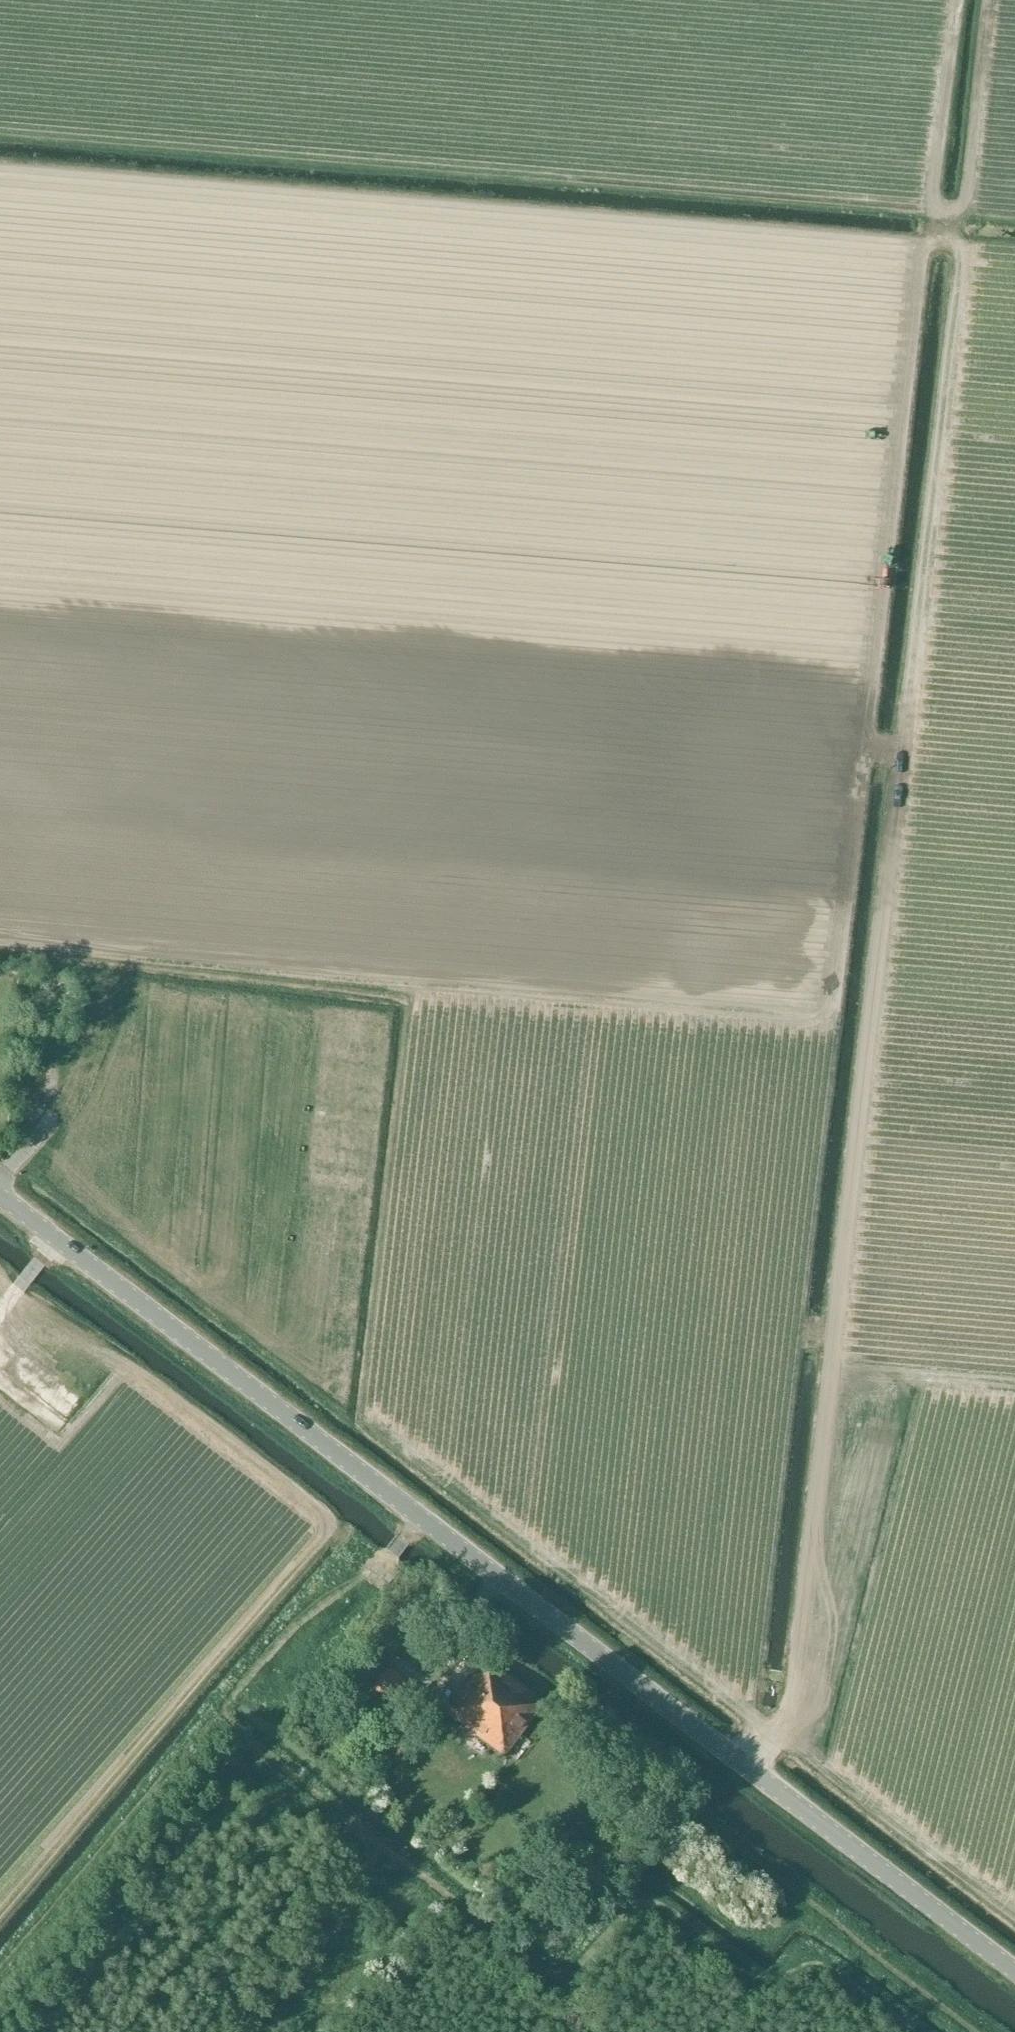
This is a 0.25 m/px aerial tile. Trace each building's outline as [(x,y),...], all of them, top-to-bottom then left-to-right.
[(505,1757),(546,1703),(491,1660),(479,1675),(476,1673),(446,1712),(505,1757)] [(390,1667),(373,1688),(406,1715),(423,1694),(390,1667)]
